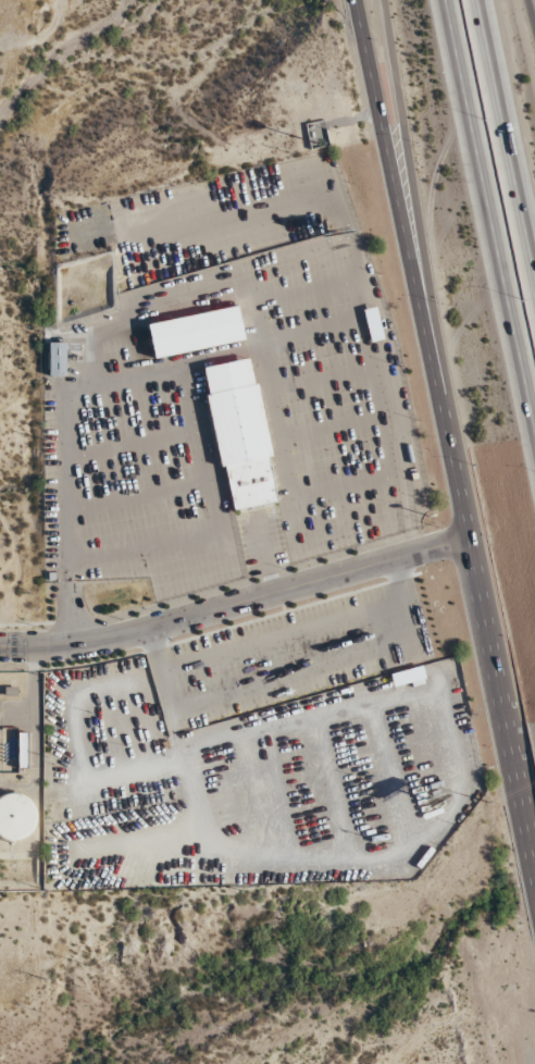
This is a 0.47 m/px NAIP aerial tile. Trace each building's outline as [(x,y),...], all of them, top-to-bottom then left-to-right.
[(363,309),(371,341),(385,338),(377,305),(363,309)] [(147,321),(152,356),(244,341),(238,306),(147,321)] [(49,375),(66,375),(66,342),(49,342),(49,375)] [(250,357),(201,367),(232,511),(281,500),(250,357)] [(427,682),(423,665),(391,673),(395,690),(427,682)] [(0,796),(0,838),(34,836),(33,795),(0,796)]
